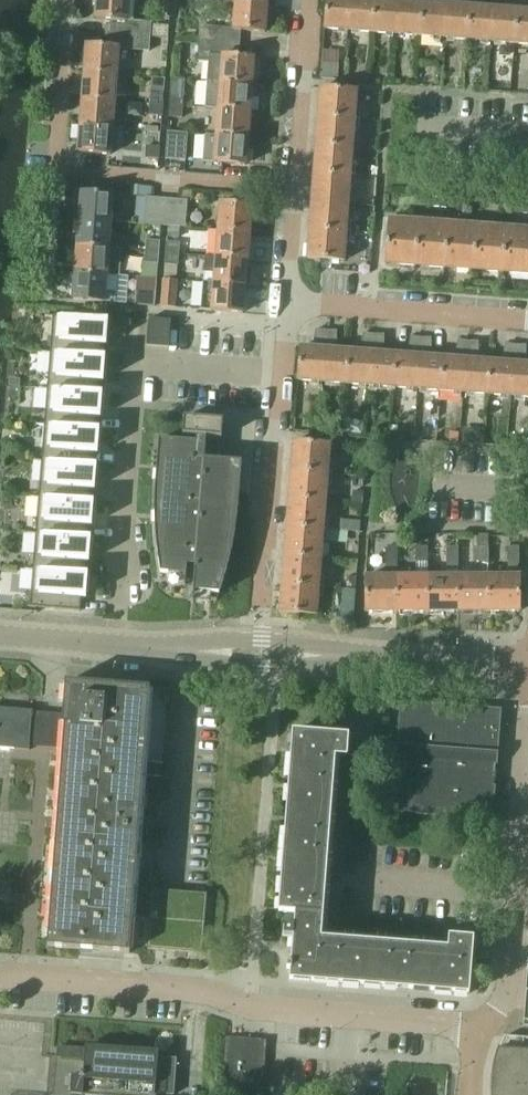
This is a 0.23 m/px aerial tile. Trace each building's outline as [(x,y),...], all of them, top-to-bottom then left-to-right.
[(110,34),(150,37),(151,22),(126,20),(128,0),(99,0),(99,7),(97,8),(96,19),(111,20),(110,34)] [(349,32),(351,0),(327,0),(324,30),(349,32)] [(349,32),(373,34),(375,0),(351,0),(349,32)] [(373,34),(397,35),(399,0),(375,0),(373,34)] [(397,35),(421,37),(423,3),(410,2),(410,0),(399,0),(397,35)] [(421,37),(444,39),(447,0),(435,0),(434,4),(423,3),(421,37)] [(444,39),(468,40),(470,7),(458,6),(458,0),(447,0),(444,39)] [(468,40),(491,42),(494,0),(483,0),(482,8),(470,7),(468,40)] [(491,42),(516,44),(518,10),(505,10),(505,0),(494,0),(491,42)] [(159,14),(169,15),(170,3),(160,2),(159,14)] [(265,5),(236,2),(234,29),(234,30),(240,31),(240,30),(264,32),(265,30),(263,30),(264,18),(265,17),(266,6),(265,5)] [(516,44),(527,45),(527,11),(518,10),(516,44)] [(199,26),(198,41),(212,41),(239,44),(240,31),(234,30),(234,29),(199,26)] [(84,72),(86,72),(115,74),(117,48),(149,50),(150,37),(110,34),(109,46),(87,44),(86,47),(88,47),(87,59),(85,59),(84,72)] [(198,41),(197,55),(199,55),(199,63),(209,64),(207,82),(220,83),(251,85),(251,84),(249,84),(250,69),(252,70),(253,58),(238,57),(239,44),(212,41),(198,41)] [(320,64),(320,77),(320,79),(337,80),(338,65),(320,64)] [(82,98),(84,98),(113,101),(115,74),(86,72),(85,86),(83,86),(82,98)] [(207,84),(206,108),(219,109),(249,112),(249,110),(247,110),(248,97),(250,97),(251,85),(220,83),(220,85),(207,84)] [(320,89),(318,117),(359,120),(360,108),(355,108),(356,91),(320,89)] [(150,94),(149,105),(162,106),(163,95),(150,94)] [(170,96),(169,107),(182,108),(183,97),(170,96)] [(82,125),(82,126),(111,128),(113,101),(84,98),(83,112),(81,112),(80,125),(82,125)] [(148,116),(161,117),(162,106),(149,105),(148,116)] [(169,107),(168,118),(181,119),(182,108),(169,107)] [(219,109),(217,136),(247,138),(247,137),(246,137),(246,125),(248,125),(249,112),(219,109)] [(318,117),(316,148),(352,150),(353,133),(358,133),(359,120),(318,117)] [(109,154),(111,128),(82,126),(81,139),(79,139),(78,151),(109,154)] [(167,132),(165,160),(185,162),(187,133),(167,132)] [(206,136),(204,162),(215,163),(221,163),(245,165),(246,163),(244,163),(245,150),(246,150),(247,138),(217,136),(217,137),(206,136)] [(159,147),(146,146),(145,157),(158,158),(159,147)] [(316,148),(313,175),(354,178),(355,165),(351,165),(352,150),(316,148)] [(313,175),(311,203),(347,206),(348,189),(354,190),(354,178),(313,175)] [(129,197),(145,198),(151,198),(152,188),(130,186),(129,197)] [(182,192),(181,201),(187,201),(186,202),(190,202),(191,193),(182,192)] [(80,209),(79,220),(110,222),(112,195),(81,193),(81,195),(83,195),(82,208),(80,209)] [(181,201),(151,198),(145,198),(143,224),(163,226),(184,227),(186,202),(187,201),(181,201)] [(219,203),(217,231),(248,233),(248,232),(246,232),(247,218),(249,218),(250,206),(219,203)] [(311,203),(309,231),(350,233),(351,222),(346,222),(347,206),(311,203)] [(461,219),(471,220),(471,208),(462,207),(461,219)] [(78,235),(77,246),(79,246),(108,248),(110,222),(79,220),(79,221),(81,221),(80,234),(78,235)] [(416,262),(422,262),(425,229),(388,226),(385,264),(387,264),(388,260),(398,261),(398,265),(416,267),(416,262)] [(425,229),(422,262),(428,263),(428,268),(446,269),(446,264),(452,264),(455,231),(425,229)] [(217,231),(215,257),(205,256),(246,260),(246,258),(244,258),(245,244),(247,244),(248,233),(217,231)] [(307,259),(328,260),(343,261),(344,243),(349,244),(350,233),(309,231),(307,259)] [(455,231),(452,264),(458,265),(457,270),(474,271),(474,266),(481,267),(483,233),(455,231)] [(483,233),(481,267),(487,267),(486,272),(502,274),(503,269),(510,269),(512,236),(483,233)] [(510,269),(516,270),(516,275),(527,276),(527,237),(512,236),(510,269)] [(145,241),(144,253),(158,254),(159,242),(145,241)] [(166,243),(165,254),(178,255),(179,244),(166,243)] [(76,262),(75,272),(77,273),(106,275),(119,276),(121,249),(108,248),(79,246),(78,261),(76,262)] [(144,264),(157,265),(158,254),(144,253),(144,264)] [(165,254),(164,266),(177,267),(178,255),(165,254)] [(214,274),(213,283),(244,286),(244,285),(242,285),(243,270),(245,271),(246,260),(205,256),(204,256),(203,273),(214,274)] [(74,287),(73,300),(104,302),(114,303),(115,293),(104,292),(106,275),(77,273),(76,288),(74,287)] [(140,304),(140,306),(154,307),(154,305),(155,294),(156,279),(142,278),(141,293),(140,304)] [(163,280),(162,294),(176,295),(177,281),(163,280)] [(200,310),(211,311),(242,313),(242,310),(240,310),(241,297),(243,297),(244,286),(213,283),(202,283),(200,310)] [(161,306),(161,307),(175,308),(175,307),(176,295),(162,294),(161,306)] [(52,316),(49,353),(100,357),(101,344),(106,344),(108,320),(52,316)] [(146,346),(168,348),(170,321),(148,319),(146,346)] [(301,347),(299,381),(323,382),(327,331),(316,330),(313,348),(301,347)] [(327,331),(323,382),(347,384),(349,351),(336,350),(336,332),(327,331)] [(349,351),(347,384),(371,386),(374,335),(364,334),(361,352),(349,351)] [(374,335),(371,386),(395,388),(397,354),(383,353),(383,335),(374,335)] [(397,354),(395,388),(418,390),(422,338),(411,338),(408,355),(397,354)] [(422,338),(418,390),(442,391),(444,358),(431,357),(430,339),(422,338)] [(444,358),(442,391),(465,393),(469,342),(458,341),(455,359),(444,358)] [(469,342),(465,393),(490,395),(492,362),(479,361),(478,343),(469,342)] [(492,362),(490,395),(513,397),(516,346),(505,345),(502,362),(492,362)] [(513,397),(527,398),(527,364),(526,364),(526,347),(516,346),(513,397)] [(49,353),(46,389),(97,393),(98,381),(103,381),(105,357),(100,357),(49,353)] [(46,389),(44,425),(94,429),(95,417),(100,417),(102,394),(97,393),(46,389)] [(194,591),(219,593),(224,578),(228,562),(232,546),(226,545),(226,533),(234,534),(236,519),(238,505),(239,490),(241,461),(219,460),(223,420),(183,417),(182,435),(196,436),(196,442),(159,439),(156,469),(165,470),(164,482),(155,481),(154,498),(154,512),(162,512),(161,524),(154,524),(156,542),(158,558),(160,573),(185,575),(184,578),(186,578),(187,565),(195,565),(192,594),(194,595),(194,591)] [(44,425),(41,462),(91,466),(92,453),(97,454),(99,430),(94,429),(44,425)] [(440,440),(456,441),(457,429),(441,428),(440,440)] [(293,442),(291,471),(330,474),(332,474),(332,464),(328,462),(329,445),(293,442)] [(41,462),(38,498),(89,502),(90,490),(95,490),(96,466),(91,466),(41,462)] [(291,471),(288,501),(323,504),(325,504),(326,484),(331,484),(332,474),(330,474),(291,471)] [(38,498),(35,534),(86,538),(87,526),(92,526),(94,502),(89,502),(38,498)] [(288,501),(286,528),(326,532),(327,532),(328,519),(324,518),(325,504),(323,504),(288,501)] [(335,520),(334,531),(340,532),(359,533),(360,522),(335,520)] [(286,528),(284,557),(319,559),(320,559),(322,542),(327,541),(327,532),(326,532),(286,528)] [(35,534),(32,570),(83,574),(84,562),(89,562),(91,538),(86,538),(35,534)] [(519,546),(507,547),(507,562),(519,564),(519,546)] [(366,577),(365,577),(366,612),(396,612),(396,577),(396,547),(385,547),(385,577),(366,577)] [(457,547),(446,547),(446,570),(446,577),(457,576),(457,570),(457,547)] [(476,547),(476,563),(488,565),(488,547),(476,547)] [(427,548),(415,548),(415,561),(415,577),(427,577),(427,561),(427,548)] [(284,557),(282,585),(323,587),(324,576),(319,574),(320,559),(319,559),(284,557)] [(80,611),(81,598),(86,598),(88,574),(83,574),(32,570),(30,607),(80,611)] [(446,577),(427,577),(427,612),(458,612),(459,576),(457,576),(446,577)] [(459,576),(458,612),(488,611),(488,576),(459,576)] [(520,576),(488,576),(488,611),(520,611),(520,576)] [(347,577),(345,589),(355,589),(356,577),(347,577)] [(396,577),(396,612),(427,612),(427,577),(415,577),(396,577)] [(280,612),(302,613),(316,614),(317,598),(322,597),(323,587),(282,585),(280,612)] [(355,589),(345,589),(341,588),(339,618),(353,619),(355,589)] [(11,746),(13,746),(13,748),(29,749),(30,745),(61,747),(61,755),(64,755),(64,757),(63,767),(60,766),(58,784),(62,784),(61,796),(58,796),(56,815),(60,815),(59,827),(55,827),(54,845),(58,845),(57,857),(53,857),(52,876),(55,876),(55,886),(51,886),(49,905),(53,905),(53,917),(49,916),(47,948),(78,950),(94,951),(129,953),(130,943),(141,944),(148,944),(148,949),(153,950),(164,951),(168,951),(202,953),(202,954),(205,923),(207,895),(207,894),(206,894),(181,892),(162,890),(152,889),(149,918),(149,919),(132,918),(144,748),(141,748),(142,737),(145,737),(147,718),(144,718),(145,706),(148,706),(150,689),(107,686),(65,683),(62,721),(52,720),(53,711),(42,710),(41,710),(40,719),(31,719),(31,710),(0,707),(0,745),(11,746)] [(490,819),(498,712),(401,704),(393,812),(457,817),(490,819)] [(294,913),(292,940),(290,965),(287,965),(286,971),(290,971),(289,981),(468,994),(472,939),(448,937),(447,949),(320,939),(321,931),(334,757),(345,758),(347,737),(292,732),(291,736),(297,736),(296,753),(291,752),(288,784),(294,785),(292,801),(287,801),(287,807),(292,807),(291,823),(285,822),(283,856),(288,856),(287,872),(281,871),(281,878),(287,878),(285,893),(280,893),(278,912),(294,913)] [(504,1036),(499,1046),(496,1056),(493,1066),(492,1076),(491,1086),(491,1094),(527,1094),(527,1038),(504,1036)] [(222,1094),(261,1094),(261,1089),(268,1089),(270,1068),(263,1068),(265,1041),(226,1038),(222,1094)] [(156,1094),(173,1094),(174,1094),(177,1059),(158,1057),(158,1052),(86,1047),(84,1072),(79,1072),(79,1076),(72,1076),(70,1094),(155,1094),(156,1094)]
